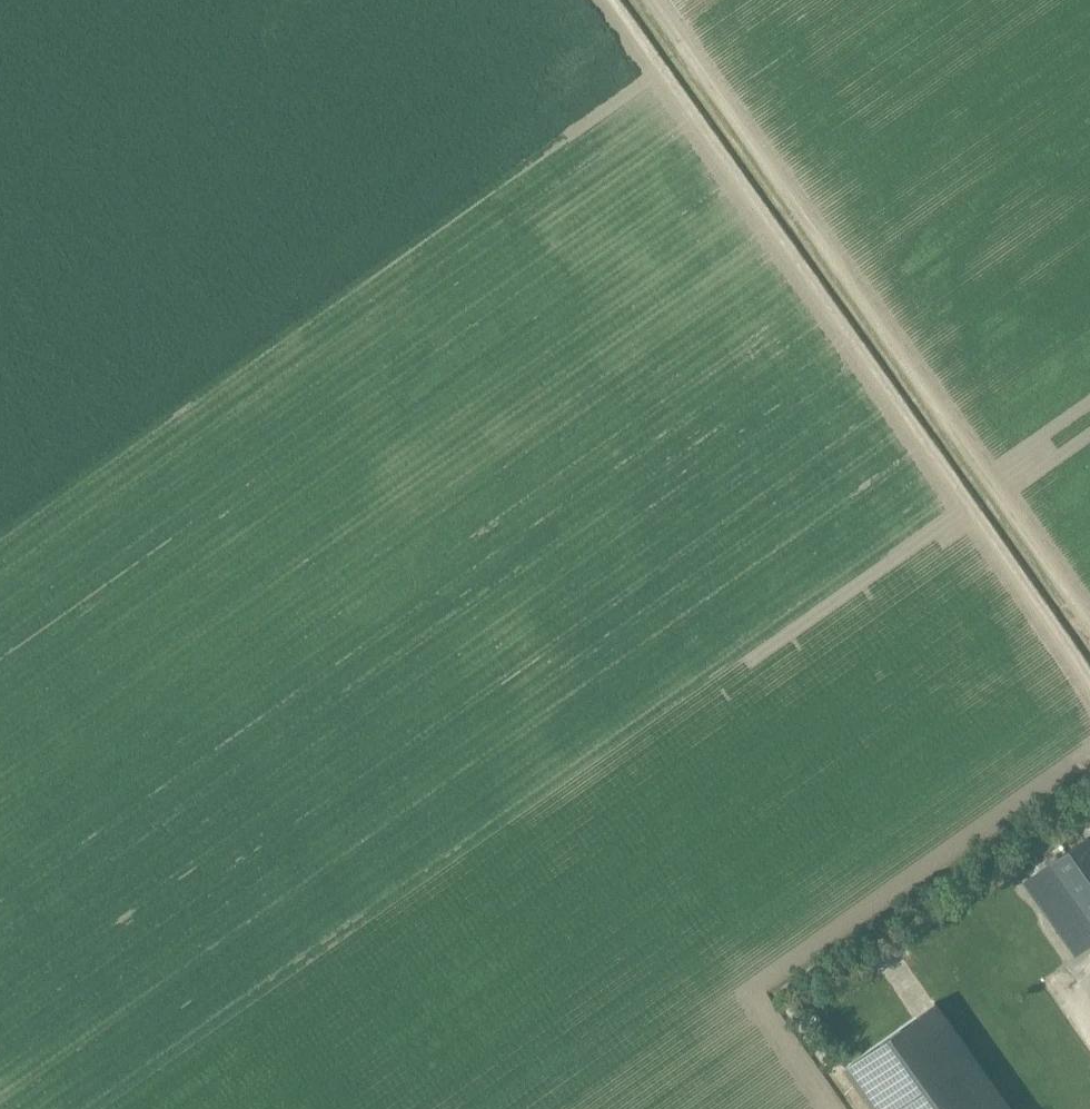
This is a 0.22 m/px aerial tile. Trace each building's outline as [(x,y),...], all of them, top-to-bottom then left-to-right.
[(1076,955),(1089,945),(1089,841),(1088,837),(1024,881),(1076,955)] [(935,1002),(843,1068),(872,1108),(1011,1108),(935,1002)]
